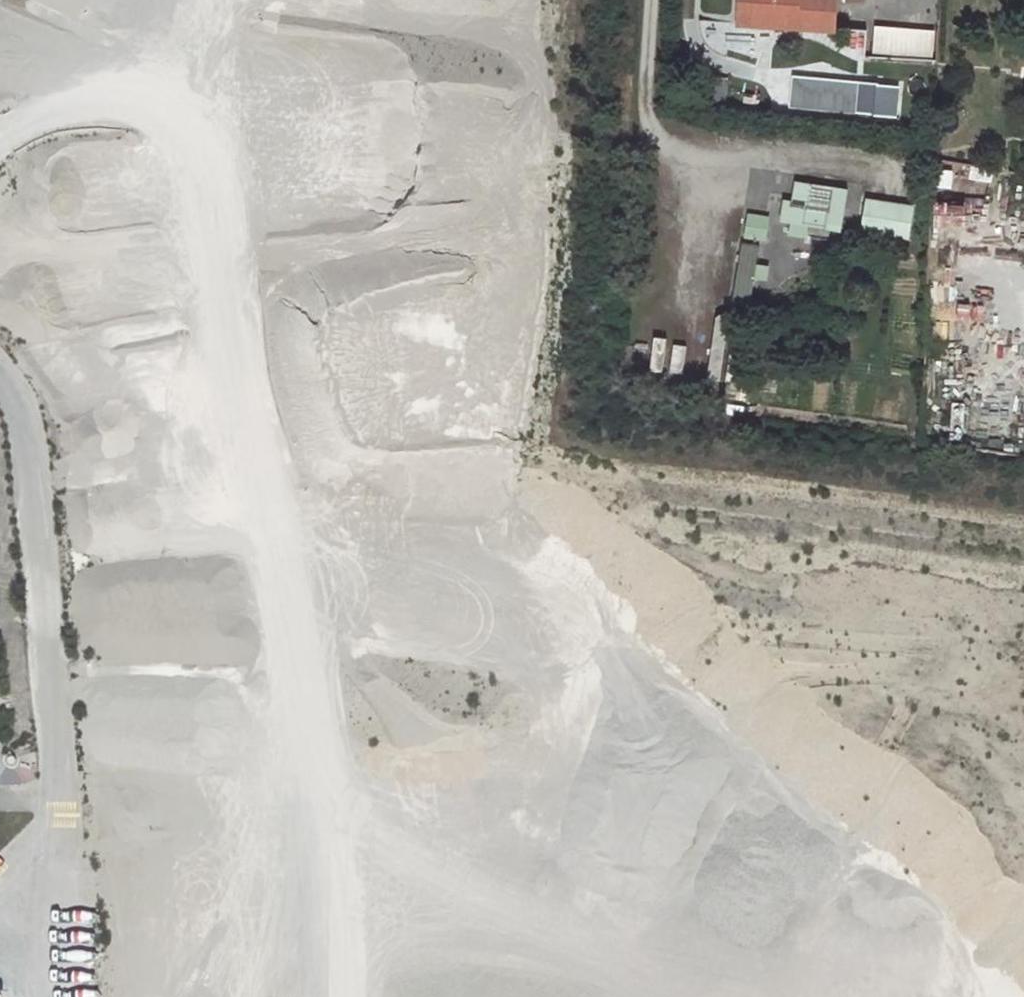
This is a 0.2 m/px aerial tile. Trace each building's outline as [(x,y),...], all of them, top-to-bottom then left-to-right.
[(743,25),(757,26),(758,0),(744,0),(743,25)] [(757,26),(836,32),(838,0),(758,0),(757,26)] [(934,55),(934,28),(873,27),(872,54),(934,55)] [(790,75),(787,109),(896,117),(899,83),(790,75)] [(779,232),(803,236),(805,227),(838,232),(846,188),(788,178),(779,232)] [(863,195),(856,227),(905,238),(912,206),(863,195)] [(764,239),(766,215),(744,213),(742,238),(764,239)] [(751,305),(756,244),(734,242),(730,303),(751,305)] [(515,872),(541,885),(580,806),(550,791),(555,780),(534,770),(499,838),(526,851),(515,872)]
